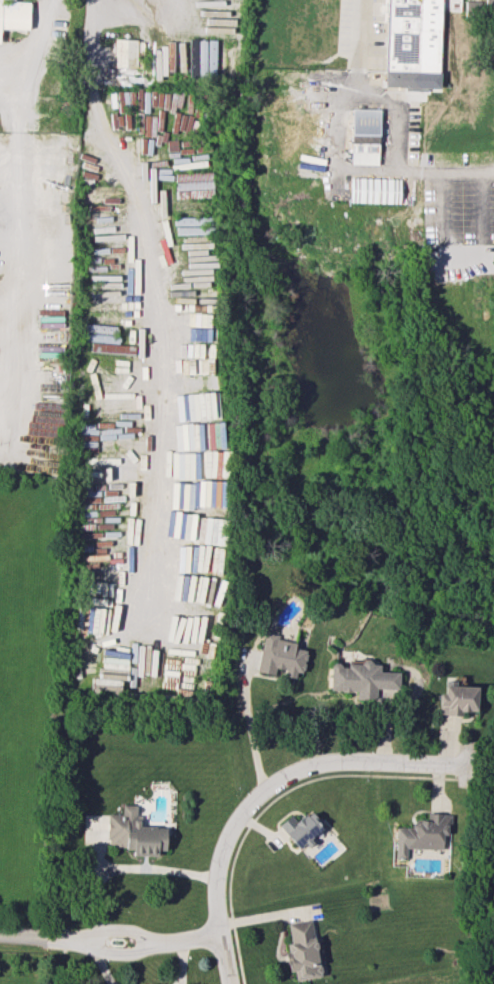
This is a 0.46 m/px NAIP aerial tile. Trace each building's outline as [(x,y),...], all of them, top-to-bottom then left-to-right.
[(28,30),(29,2),(14,1),(14,0),(0,0),(0,29),(28,30)] [(420,88),(421,69),(431,69),(431,64),(421,64),(421,53),(429,53),(429,52),(434,52),(435,37),(440,37),(441,0),(387,0),(385,87),(420,88)] [(484,3),(465,2),(465,13),(493,14),(493,0),(484,0),(484,3)] [(114,67),(136,68),(137,39),(114,39),(114,67)] [(350,164),(378,165),(379,109),(351,109),(350,164)] [(350,202),(399,203),(400,179),(350,178),(350,202)] [(274,675),(275,668),(286,670),(285,676),(299,679),(305,650),(294,648),(295,642),(278,639),(279,634),(264,632),(257,671),(274,675)] [(330,691),(356,692),(356,698),(375,699),(375,692),(398,693),(399,672),(380,671),(380,664),(331,662),(330,691)] [(438,715),(461,716),(461,711),(475,711),(476,686),(464,686),(465,678),(444,677),(444,694),(438,693),(438,715)] [(165,827),(139,826),(139,805),(122,804),(122,814),(108,814),(107,847),(133,848),(133,855),(157,856),(157,850),(165,850),(165,827)] [(307,840),(323,829),(310,811),(295,821),(291,815),(279,824),(297,848),(307,841),(307,840)] [(406,848),(442,849),(442,834),(450,834),(451,814),(427,813),(427,825),(396,824),(396,859),(406,859),(406,848)] [(287,924),(290,943),(287,944),(289,957),(287,957),(290,981),(320,977),(312,920),(287,924)]
